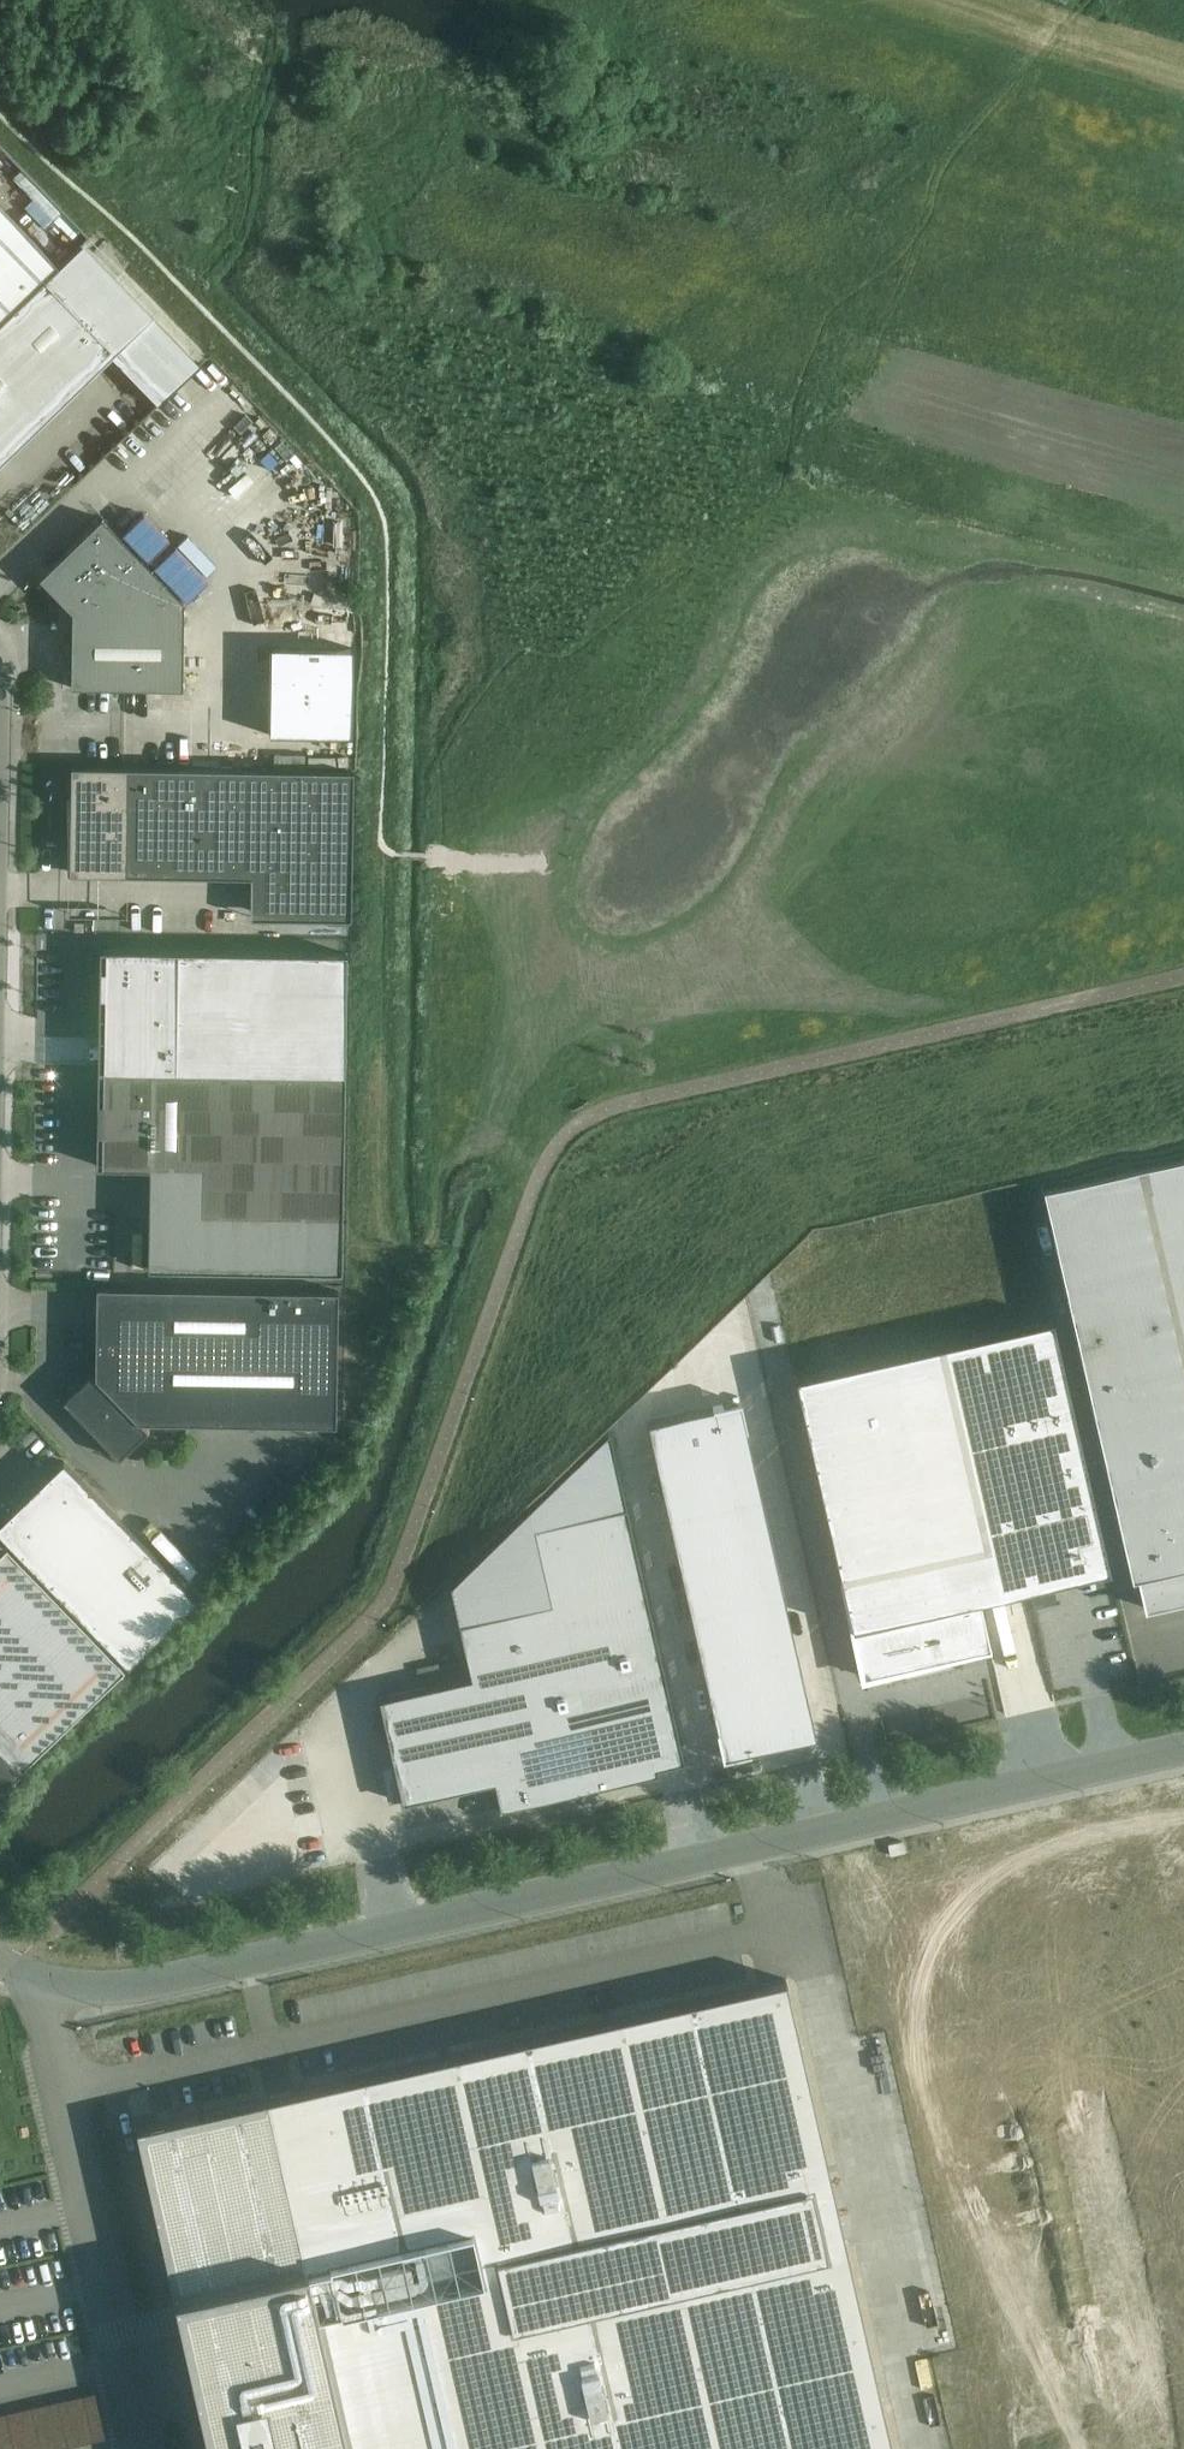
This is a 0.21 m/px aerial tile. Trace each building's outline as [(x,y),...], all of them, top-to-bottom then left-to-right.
[(59,266),(0,206),(0,323),(59,266)] [(0,323),(0,449),(6,451),(15,431),(23,435),(33,414),(40,418),(111,349),(159,399),(157,402),(158,404),(200,363),(199,361),(196,364),(80,245),(59,266),(0,323)] [(182,688),(183,601),(102,517),(48,568),(81,603),(72,612),(71,687),(182,688)] [(208,580),(175,546),(154,566),(186,600),(208,580)] [(355,649),(272,648),(271,735),(354,737),(355,649)] [(71,766),(70,796),(69,796),(68,874),(74,874),(275,877),(274,918),(351,919),(353,771),(71,766)] [(102,1069),(101,1167),(147,1167),(145,1268),(342,1272),(343,1219),(345,1073),(345,1059),(348,947),(104,944),(102,1069)] [(1040,1187),(1130,1577),(1136,1575),(1144,1609),(1183,1600),(1183,1153),(1040,1187)] [(338,1291),(96,1287),(95,1375),(92,1372),(63,1400),(119,1458),(148,1430),(140,1422),(335,1425),(338,1291)] [(1054,1318),(795,1377),(864,1677),(992,1648),(981,1599),(1111,1570),(1054,1318)] [(647,1421),(723,1758),(816,1737),(739,1400),(647,1421)] [(197,1599),(63,1460),(0,1521),(0,1533),(128,1665),(195,1600),(197,1599)] [(626,1505),(533,1527),(550,1603),(458,1623),(470,1678),(378,1698),(402,1803),(495,1782),(501,1808),(658,1773),(657,1768),(685,1762),(626,1505)] [(124,1669),(7,1546),(0,1552),(0,1746),(22,1768),(124,1669)] [(21,1769),(0,1747),(0,1789),(21,1769)] [(785,1979),(269,2096),(136,2126),(143,2157),(149,2156),(190,2332),(230,2323),(242,2378),(202,2388),(216,2448),(892,2448),(785,1979)]
